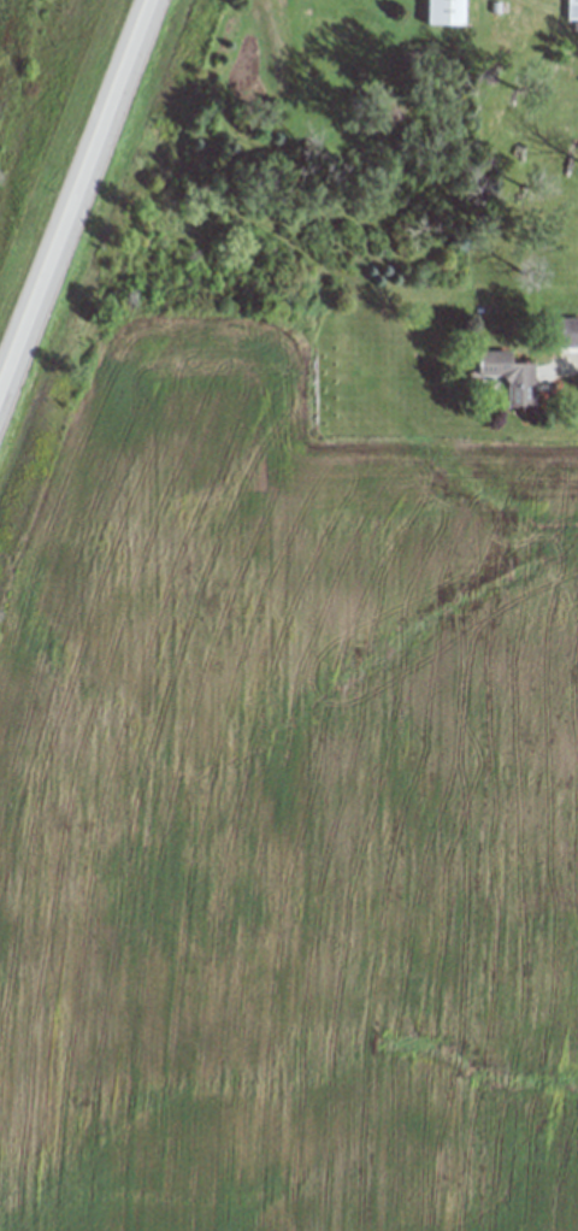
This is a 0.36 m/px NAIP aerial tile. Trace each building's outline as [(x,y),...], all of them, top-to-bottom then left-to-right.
[(420,25),(425,26),(461,25),(462,0),(420,0),(420,25)] [(562,19),(563,0),(577,0),(577,19),(562,19)] [(577,347),(577,317),(544,317),(544,347),(577,347)] [(503,407),(529,407),(529,363),(505,363),(505,351),(473,351),(473,376),(503,376),(503,407)]
